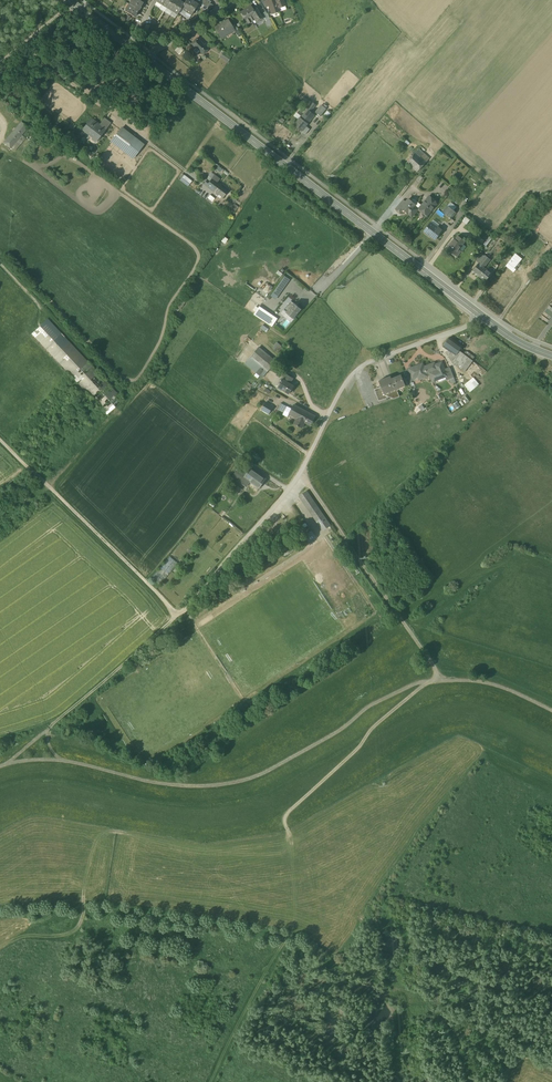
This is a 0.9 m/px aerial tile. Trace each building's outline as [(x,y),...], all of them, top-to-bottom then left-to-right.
[(139,0),(132,0),(131,1),(129,4),(130,4),(139,10),(140,10),(139,9),(140,7),(141,8),(142,5),(143,2),(141,1),(141,2),(139,0)] [(162,5),(167,8),(172,0),(165,0),(162,5)] [(167,8),(172,11),(179,0),(172,0),(167,8)] [(172,11),(177,15),(181,9),(185,3),(184,3),(181,1),(181,2),(179,1),(179,0),(172,11)] [(184,3),(185,3),(181,9),(186,12),(193,0),(186,0),(184,3)] [(193,0),(186,12),(191,16),(199,4),(198,3),(197,5),(195,3),(196,2),(193,0)] [(268,1),(269,6),(272,14),(279,12),(275,0),(270,0),(268,1)] [(279,12),(278,8),(285,6),(283,0),(275,0),(279,12)] [(139,10),(130,4),(127,9),(126,8),(124,11),(135,17),(135,16),(136,15),(138,12),(137,12),(139,10)] [(251,6),(241,12),(246,21),(253,17),(256,22),(262,19),(256,9),(253,10),(251,6)] [(270,19),(265,11),(262,14),(266,21),(270,19)] [(228,20),(220,25),(220,26),(215,28),(221,38),(234,31),(232,26),(228,20)] [(208,49),(197,39),(192,44),(195,47),(200,52),(203,54),(208,49)] [(179,46),(175,51),(179,55),(184,50),(179,46)] [(230,58),(223,53),(220,57),(228,62),(230,58)] [(315,111),(320,115),(327,108),(322,104),(315,111)] [(308,109),(301,118),(300,118),(294,125),(302,131),(306,126),(310,122),(313,118),(315,115),(312,112),(308,109)] [(99,126),(91,119),(83,129),(97,140),(106,129),(102,126),(100,124),(99,126)] [(107,120),(102,126),(106,129),(110,123),(107,120)] [(21,122),(4,143),(10,148),(28,127),(21,122)] [(28,127),(10,148),(14,151),(32,131),(28,127)] [(139,142),(121,128),(111,141),(129,155),(139,142)] [(139,142),(129,155),(133,158),(143,145),(139,142)] [(419,149),(407,162),(417,172),(426,162),(421,157),(424,153),(419,149)] [(188,186),(192,180),(184,174),(180,180),(188,186)] [(215,175),(209,182),(207,180),(204,184),(214,192),(215,191),(215,192),(220,185),(217,183),(220,179),(215,175)] [(228,191),(220,185),(215,192),(223,198),(228,191)] [(429,196),(422,205),(418,202),(416,205),(412,210),(415,214),(418,210),(420,211),(421,209),(428,215),(432,210),(433,210),(434,208),(434,207),(437,204),(434,201),(435,200),(429,196)] [(406,202),(401,208),(409,214),(412,210),(416,205),(409,199),(406,202)] [(234,204),(229,211),(233,214),(238,207),(234,204)] [(456,213),(448,205),(442,212),(451,219),(456,213)] [(437,228),(430,223),(424,231),(435,240),(442,230),(438,227),(437,228)] [(454,239),(447,249),(455,255),(455,254),(459,250),(465,241),(458,236),(455,240),(454,239)] [(489,236),(483,244),(486,246),(492,239),(489,236)] [(484,241),(480,237),(476,243),(480,246),(484,241)] [(481,253),(475,260),(479,263),(484,256),(481,253)] [(479,263),(473,271),(480,276),(486,269),(484,268),(491,260),(485,255),(484,256),(479,263)] [(515,259),(513,257),(508,263),(516,269),(517,268),(516,267),(517,265),(517,266),(519,266),(520,265),(520,263),(519,263),(522,259),(518,256),(515,259)] [(487,270),(486,269),(480,276),(486,281),(498,266),(494,262),(487,270)] [(516,269),(508,263),(506,266),(514,272),(516,269)] [(285,275),(271,295),(276,299),(290,279),(285,275)] [(301,309),(291,301),(284,309),(287,312),(294,318),(301,309)] [(265,313),(259,308),(256,312),(263,316),(265,313)] [(274,319),(265,313),(263,316),(261,319),(270,325),(274,319)] [(123,400),(47,319),(31,334),(107,415),(123,400)] [(548,324),(540,319),(529,334),(536,340),(548,324)] [(462,346),(450,337),(443,346),(456,355),(459,351),(462,346)] [(277,341),(272,347),(278,352),(283,346),(277,341)] [(276,361),(259,347),(251,357),(268,371),(276,361)] [(469,358),(459,351),(456,355),(453,359),(456,361),(454,363),(461,369),(462,368),(469,358)] [(268,371),(251,357),(245,363),(257,373),(261,368),(264,370),(263,372),(265,374),(268,371)] [(469,358),(462,368),(465,370),(472,360),(469,358)] [(423,363),(409,369),(413,378),(420,375),(422,378),(428,376),(427,374),(430,372),(431,373),(430,375),(433,382),(438,380),(437,378),(446,375),(447,374),(445,370),(442,362),(436,365),(435,362),(424,366),(423,363)] [(450,368),(445,370),(447,374),(446,375),(448,379),(454,377),(450,368)] [(293,378),(286,374),(283,379),(290,384),(293,378)] [(401,375),(392,379),(391,376),(390,376),(390,377),(380,381),(380,380),(379,381),(382,387),(385,394),(385,393),(396,389),(405,386),(401,375)] [(290,384),(283,379),(282,380),(281,381),(282,381),(278,387),(278,388),(282,391),(283,389),(290,394),(294,386),(290,384)] [(476,380),(467,387),(471,391),(480,384),(476,380)] [(396,389),(385,393),(385,394),(382,387),(375,389),(379,401),(390,396),(395,398),(399,397),(396,389)] [(269,405),(266,403),(262,409),(269,413),(274,406),(271,404),(269,405)] [(288,406),(281,403),(278,409),(284,413),(288,406)] [(316,416),(294,405),(292,409),(289,414),(297,418),(294,424),(298,425),(297,426),(298,426),(299,426),(302,428),(305,422),(311,425),(316,416)] [(292,409),(288,406),(284,413),(283,415),(288,417),(289,414),(292,409)] [(230,410),(225,416),(229,419),(234,414),(230,410)] [(262,475),(251,467),(244,477),(248,480),(259,488),(266,478),(262,476),(262,475)] [(243,472),(240,470),(232,480),(235,482),(238,478),(241,480),(245,474),(243,472)] [(221,512),(212,504),(209,507),(219,515),(221,512)] [(214,514),(208,522),(214,527),(220,519),(214,514)] [(308,525),(302,529),(306,535),(311,531),(308,525)] [(311,531),(306,535),(310,541),(316,537),(312,531),(311,531)] [(169,556),(152,578),(160,585),(178,563),(169,556)] [(91,741),(67,734),(64,743),(88,750),(91,741)]
